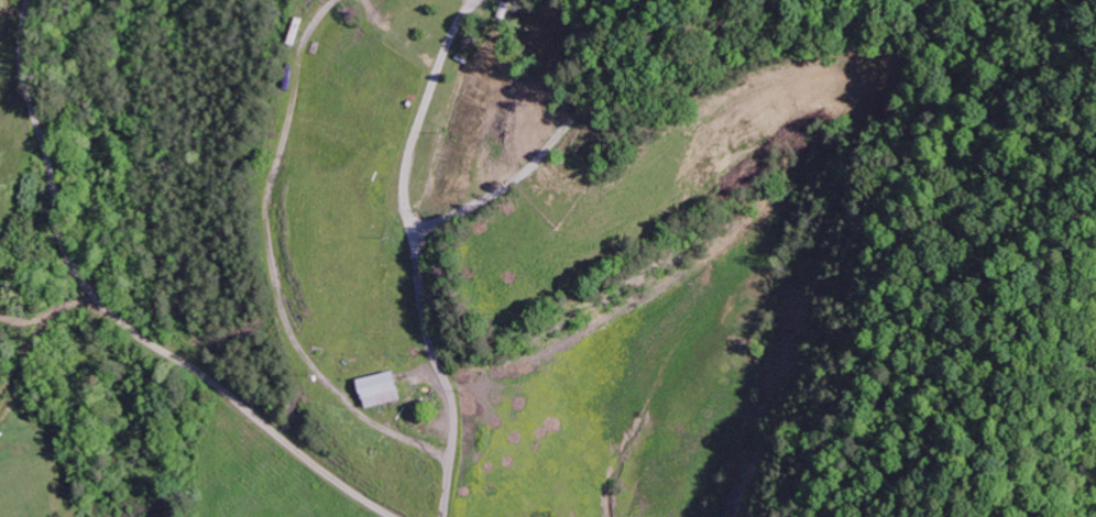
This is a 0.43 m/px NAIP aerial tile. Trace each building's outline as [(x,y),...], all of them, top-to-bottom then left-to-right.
[(366,379),(373,408),(408,400),(401,371),(366,379)]
